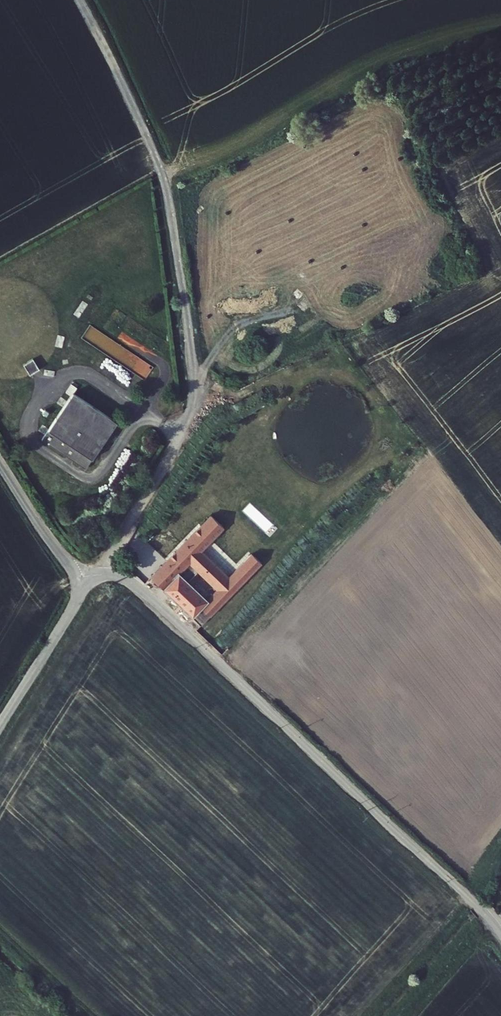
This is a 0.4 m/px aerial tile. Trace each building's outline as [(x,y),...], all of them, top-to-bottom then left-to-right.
[(90,325),(80,340),(106,356),(116,342),(90,325)] [(154,366),(116,342),(106,356),(144,380),(154,366)] [(29,374),(39,368),(33,358),(24,363),(29,374)] [(70,397),(42,442),(89,471),(118,422),(74,393),(76,388),(71,384),(65,393),(70,397)] [(176,570),(193,552),(215,529),(219,525),(215,522),(206,514),(172,549),(146,575),(188,615),(204,597),(176,570)] [(274,530),(257,547),(265,553),(281,537),(277,533),(274,530)] [(221,599),(251,569),(258,561),(249,552),(244,557),(222,579),(204,597),(214,607),(218,603),(221,606),(224,603),(221,599)] [(197,624),(214,607),(204,597),(188,615),(197,624)]
